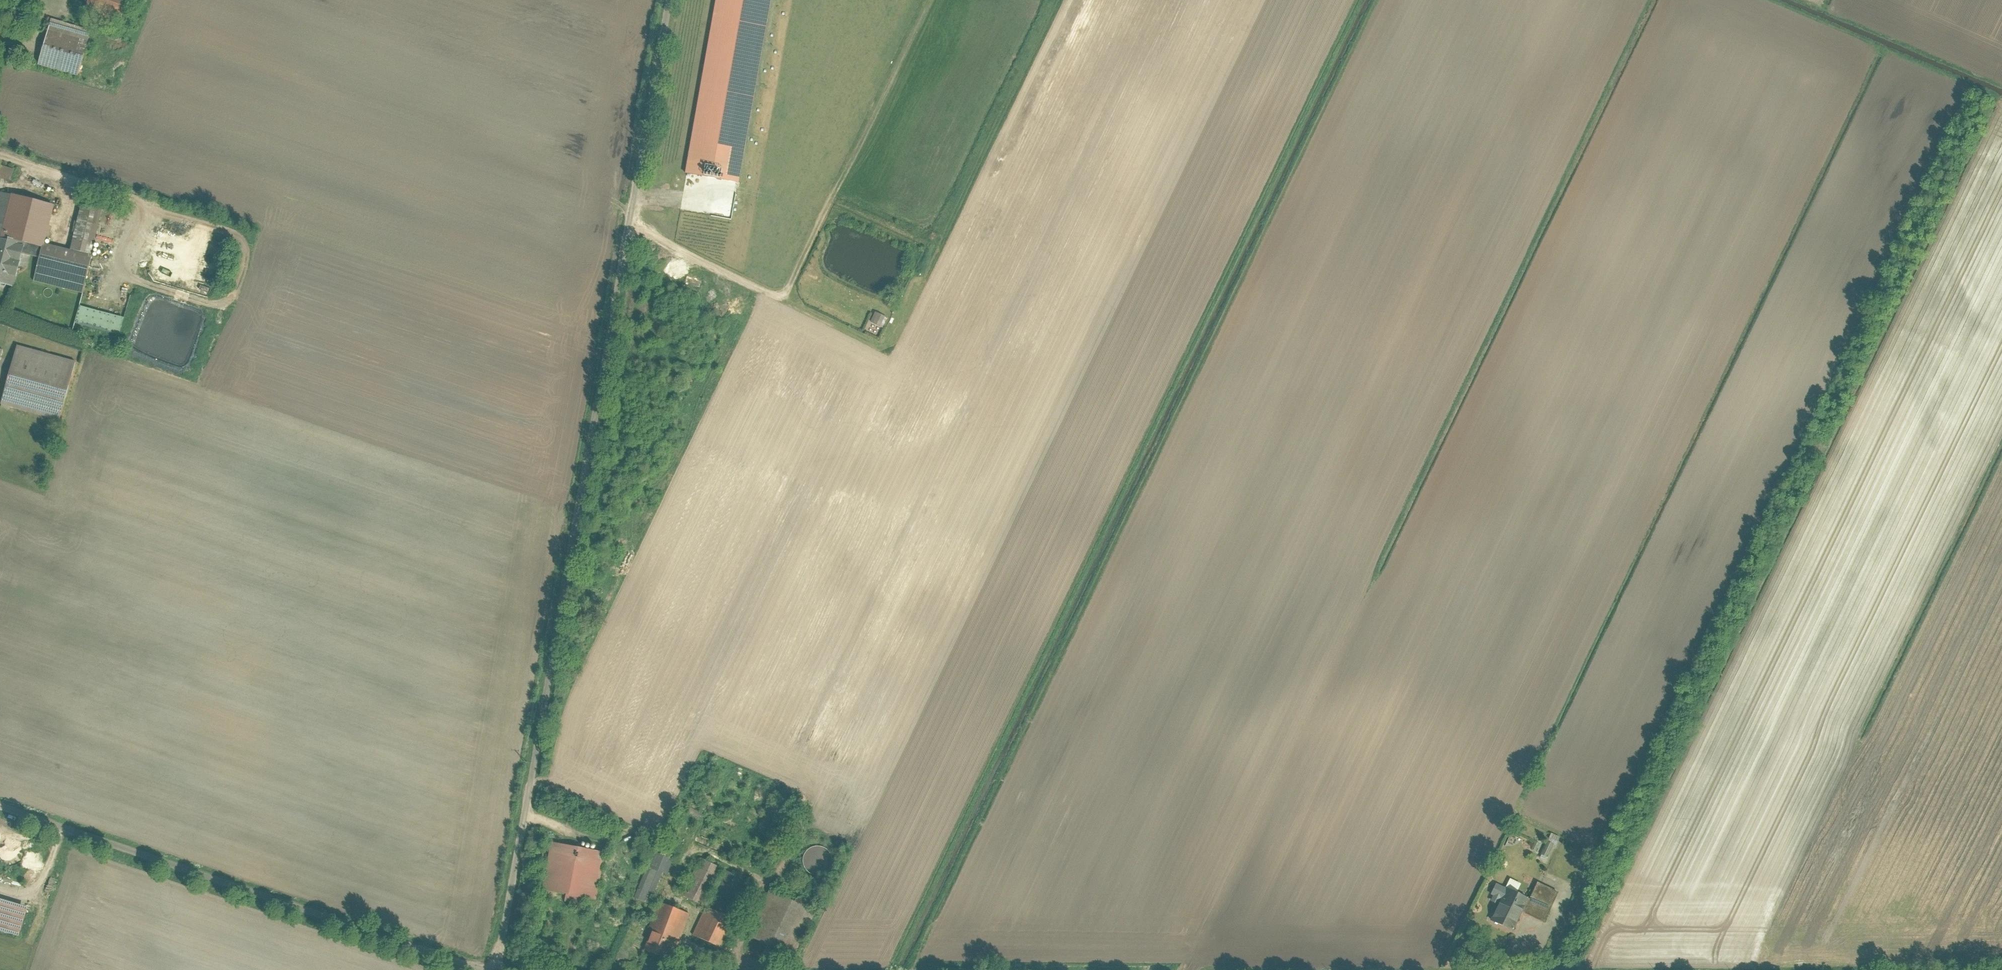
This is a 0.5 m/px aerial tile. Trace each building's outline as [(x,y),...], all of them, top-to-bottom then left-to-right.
[(134,1),(132,0),(90,0),(87,14),(128,24),(134,1)] [(87,33),(51,23),(39,65),(75,76),(87,33)] [(13,170),(0,166),(0,179),(9,182),(13,170)] [(0,193),(0,237),(23,243),(40,247),(41,243),(51,206),(0,193)] [(81,202),(68,250),(88,255),(101,207),(81,202)] [(11,287),(23,243),(0,237),(0,284),(11,287)] [(68,250),(41,243),(40,247),(31,280),(80,293),(90,256),(88,255),(68,250)] [(79,324),(124,333),(128,316),(82,307),(79,324)] [(871,312),(868,323),(881,327),(884,317),(871,312)] [(14,344),(0,397),(0,404),(56,419),(72,360),(14,344)] [(1546,841),(1554,844),(1557,836),(1549,833),(1546,841)] [(1546,858),(1553,844),(1546,841),(1540,855),(1546,858)] [(605,854),(552,843),(542,888),(595,900),(605,854)] [(38,856),(25,851),(19,867),(33,871),(38,856)] [(674,860),(653,852),(633,899),(649,906),(663,873),(667,875),(674,860)] [(747,880),(699,857),(681,895),(705,907),(728,918),(747,880)] [(1535,882),(1528,899),(1521,914),(1542,924),(1557,892),(1535,882)] [(1528,899),(1494,883),(1488,895),(1492,897),(1489,902),(1496,905),(1487,923),(1511,935),(1521,914),(1528,899)] [(0,901),(0,931),(14,936),(23,908),(0,901)] [(690,915),(658,902),(648,928),(653,930),(644,951),(667,960),(673,945),(677,947),(690,915)] [(727,952),(740,923),(728,918),(705,907),(692,935),(727,952)]
